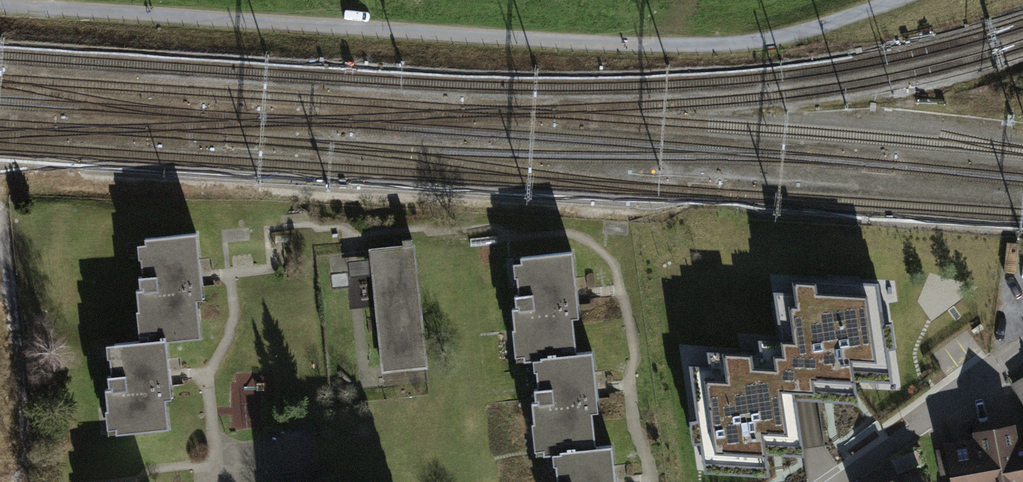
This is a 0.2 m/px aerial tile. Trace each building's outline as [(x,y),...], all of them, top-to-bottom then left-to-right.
[(203,276),(199,239),(142,245),(154,352),(211,346),(203,276)] [(412,250),(365,255),(378,379),(425,374),(412,250)] [(570,260),(501,267),(511,369),(520,368),(581,361),(574,299),(570,260)] [(349,281),(366,279),(364,262),(347,264),(349,281)] [(708,355),(708,369),(689,370),(705,478),(769,479),(766,459),(803,459),(797,401),(858,406),(856,388),(896,390),(881,286),(808,283),(808,288),(794,287),(796,295),(774,295),(781,346),(759,343),(760,358),(708,355)] [(174,382),(171,351),(154,352),(114,356),(123,444),(179,439),(174,382)] [(581,361),(520,368),(531,464),(540,462),(603,456),(596,396),(591,360),(581,361)] [(945,450),(951,481),(1022,481),(1022,436),(945,450)] [(540,462),(542,481),(614,481),(612,455),(603,456),(540,462)]
